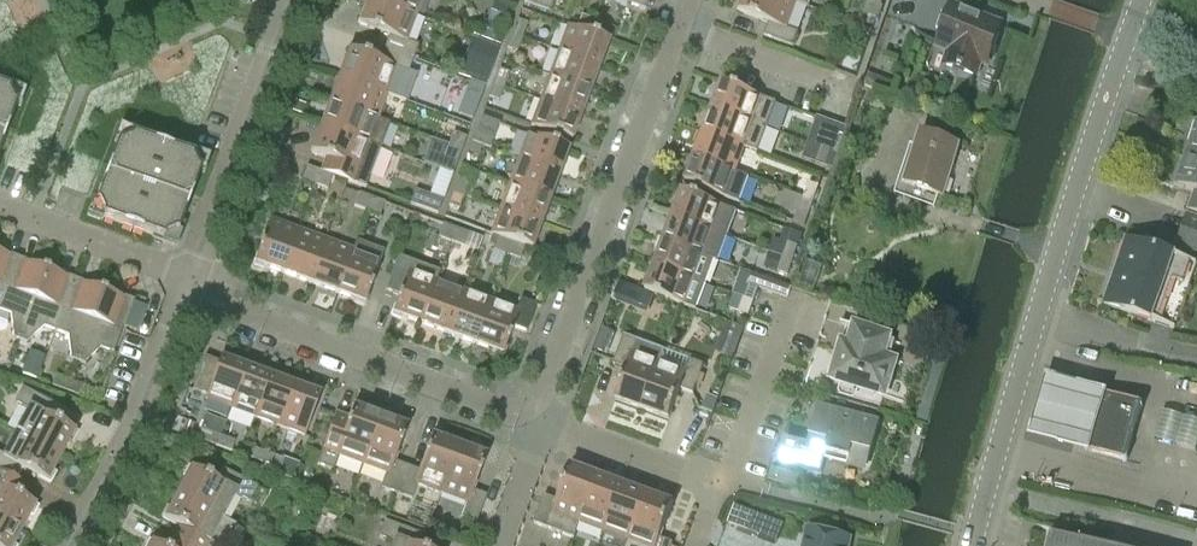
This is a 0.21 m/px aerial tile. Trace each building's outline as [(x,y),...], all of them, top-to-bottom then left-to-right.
[(383,48),(412,59),(417,45),(405,41),(415,15),(374,0),(366,0),(357,24),(387,36),(383,48)] [(415,15),(420,0),(374,0),(415,15)] [(536,7),(550,12),(554,0),(538,0),(536,7)] [(629,5),(644,10),(648,0),(631,0),(629,5)] [(796,2),(790,0),(743,0),(739,12),(768,23),(763,36),(792,47),(797,33),(786,29),(796,2)] [(876,18),(883,0),(867,0),(862,13),(876,18)] [(946,66),(973,75),(978,61),(986,63),(999,27),(951,10),(938,46),(951,51),(946,66)] [(580,14),(575,29),(588,34),(593,19),(580,14)] [(593,19),(588,34),(601,39),(606,24),(593,19)] [(482,20),(477,34),(500,43),(505,28),(504,28),(486,21),(482,20)] [(511,34),(521,38),(526,23),(516,20),(511,34)] [(566,26),(557,51),(598,66),(607,41),(601,39),(588,34),(575,29),(566,26)] [(521,38),(511,34),(506,48),(516,52),(521,38)] [(348,50),(338,77),(385,95),(395,69),(407,73),(412,59),(383,48),(378,61),(348,50)] [(557,51),(548,76),(589,91),(598,66),(557,51)] [(474,60),(467,80),(469,81),(483,86),(490,65),(474,60)] [(492,83),(502,87),(508,73),(498,69),(492,83)] [(548,76),(539,100),(580,115),(589,91),(548,76)] [(338,77),(329,101),(376,119),(385,95),(338,77)] [(469,81),(464,94),(478,99),(483,86),(469,81)] [(502,87),(492,83),(487,98),(497,102),(502,87)] [(721,83),(712,108),(766,128),(775,103),(721,83)] [(15,105),(19,106),(24,92),(9,86),(8,90),(0,87),(0,146),(15,105)] [(570,141),(580,115),(539,100),(529,126),(570,141)] [(329,101),(320,126),(367,143),(376,119),(329,101)] [(712,108),(703,133),(743,148),(757,153),(766,128),(712,108)] [(471,143),(488,149),(497,124),(480,117),(471,143)] [(1196,160),(1196,125),(1194,124),(1183,155),(1196,160)] [(379,147),(367,143),(320,126),(310,153),(340,164),(335,177),(364,188),(379,147)] [(192,158),(162,146),(132,135),(133,132),(118,127),(113,141),(117,143),(96,203),(92,201),(87,216),(102,221),(103,218),(150,236),(173,244),(199,173),(202,174),(208,159),(193,155),(192,158)] [(452,132),(447,145),(460,150),(465,137),(452,132)] [(734,172),(743,148),(703,133),(694,157),(734,172)] [(526,134),(517,160),(558,175),(567,149),(526,134)] [(820,148),(830,152),(835,138),(824,135),(820,148)] [(942,197),(958,147),(919,135),(904,185),(942,197)] [(488,149),(471,143),(465,158),(475,161),(480,147),(488,150),(488,149)] [(443,156),(442,158),(455,163),(460,150),(447,145),(443,156)] [(830,152),(820,148),(815,164),(825,167),(830,152)] [(1183,155),(1172,184),(1194,192),(1187,211),(1196,214),(1196,160),(1183,155)] [(748,177),(734,172),(694,157),(684,183),(738,203),(748,177)] [(517,160),(508,184),(549,199),(558,175),(517,160)] [(301,179),(314,184),(319,171),(306,166),(301,179)] [(319,171),(314,184),(326,189),(331,176),(319,171)] [(452,191),(463,195),(469,181),(458,177),(452,191)] [(540,224),(549,199),(508,184),(499,209),(540,224)] [(803,197),(813,201),(818,187),(808,184),(803,197)] [(409,204),(436,214),(441,201),(414,191),(409,204)] [(463,195),(452,191),(446,206),(457,210),(463,195)] [(681,191),(672,216),(728,237),(737,212),(681,191)] [(365,212),(370,198),(357,193),(352,207),(365,212)] [(813,201),(803,197),(798,213),(808,216),(813,201)] [(370,198),(365,212),(378,217),(383,203),(370,198)] [(530,249),(540,224),(499,209),(490,234),(500,238),(495,251),(519,260),(524,247),(530,249)] [(1175,246),(1196,254),(1196,219),(1186,215),(1175,246)] [(719,260),(728,237),(672,216),(663,241),(714,260),(714,258),(719,260)] [(263,266),(281,273),(297,230),(269,219),(252,265),(262,269),(263,266)] [(449,242),(454,228),(442,224),(438,238),(449,242)] [(454,228),(449,242),(463,246),(468,232),(454,228)] [(774,254),(793,260),(801,235),(783,229),(774,254)] [(281,273),(308,283),(324,240),(297,230),(281,273)] [(308,283),(335,293),(351,250),(324,240),(308,283)] [(1173,329),(1196,264),(1126,240),(1103,305),(1173,329)] [(351,250),(335,293),(353,300),(352,302),(363,306),(380,260),(383,251),(355,241),(351,250)] [(705,284),(714,260),(663,241),(654,265),(705,284)] [(793,260),(774,254),(769,252),(763,268),(787,276),(793,260)] [(15,263),(8,260),(9,256),(0,253),(0,303),(15,263)] [(419,324),(435,280),(438,271),(397,256),(384,290),(397,295),(390,316),(400,320),(401,317),(419,324)] [(45,269),(23,261),(22,265),(15,263),(0,303),(0,311),(10,315),(12,338),(19,340),(45,269)] [(695,310),(705,284),(654,265),(644,291),(695,310)] [(45,269),(19,340),(25,343),(42,327),(54,331),(72,284),(65,281),(66,277),(45,269)] [(786,297),(789,287),(751,273),(748,283),(786,297)] [(419,324),(446,334),(462,291),(435,280),(419,324)] [(76,361),(102,290),(80,282),(79,287),(72,284),(54,331),(66,336),(69,359),(76,361)] [(743,298),(753,302),(758,288),(748,284),(743,298)] [(123,298),(102,290),(76,361),(82,364),(99,348),(112,353),(130,305),(122,302),(123,298)] [(446,334),(473,344),(489,301),(462,291),(446,334)] [(747,316),(753,302),(743,298),(737,313),(747,316)] [(515,310),(489,301),(473,344),(491,351),(490,353),(500,357),(511,327),(525,332),(535,305),(525,301),(517,305),(515,310)] [(884,398),(895,361),(883,357),(889,337),(854,327),(848,347),(841,345),(830,382),(884,398)] [(614,400),(641,410),(659,362),(663,350),(623,336),(612,365),(626,369),(614,400)] [(45,358),(28,352),(20,374),(37,380),(45,358)] [(204,399),(229,408),(244,368),(219,358),(217,362),(203,357),(191,390),(205,395),(204,399)] [(685,372),(659,362),(641,410),(668,419),(679,389),(692,394),(703,365),(689,360),(685,372)] [(229,408),(254,417),(269,377),(244,368),(229,408)] [(1045,373),(1029,436),(1090,452),(1107,389),(1045,373)] [(50,385),(65,391),(69,380),(54,374),(50,385)] [(254,417),(278,426),(293,386),(269,377),(254,417)] [(83,385),(69,380),(65,391),(79,396),(83,385)] [(319,395),(293,386),(278,426),(304,436),(319,395)] [(27,410),(15,433),(60,457),(68,441),(70,443),(76,433),(40,414),(47,401),(21,388),(13,403),(27,410)] [(1122,461),(1123,462),(1125,461),(1126,460),(1127,458),(1126,458),(1140,408),(1142,409),(1142,407),(1141,406),(1140,404),(1138,404),(1138,405),(1102,395),(1103,393),(1101,393),(1099,394),(1098,395),(1097,396),(1099,397),(1085,446),(1083,446),(1083,447),(1084,449),(1085,450),(1086,451),(1086,450),(1122,460),(1122,461)] [(352,407),(348,418),(335,413),(316,465),(332,471),(337,456),(361,465),(379,417),(352,407)] [(866,465),(876,426),(877,426),(878,425),(817,409),(807,448),(784,442),(778,463),(811,472),(816,452),(866,465)] [(406,427),(379,417),(361,465),(385,473),(380,488),(395,494),(405,466),(393,462),(406,427)] [(216,446),(219,436),(199,429),(196,439),(216,446)] [(7,476),(13,465),(49,483),(54,473),(52,472),(60,457),(15,433),(3,455),(0,454),(0,472),(7,476)] [(234,441),(219,436),(216,446),(230,451),(234,441)] [(418,471),(405,466),(395,494),(411,500),(416,485),(440,494),(458,446),(431,436),(418,471)] [(484,456),(458,446),(440,494),(464,503),(459,518),(475,523),(485,496),(472,491),(484,456)] [(264,464),(268,454),(254,449),(250,459),(264,464)] [(268,454),(264,464),(279,470),(282,460),(268,454)] [(579,523),(596,476),(569,466),(556,501),(543,496),(533,523),(573,538),(579,523)] [(185,479),(177,494),(222,517),(234,495),(248,502),(256,487),(230,473),(223,486),(188,467),(182,477),(185,479)] [(786,472),(771,468),(767,481),(783,485),(786,472)] [(0,472),(0,520),(20,531),(28,515),(31,517),(36,507),(1,488),(7,476),(0,472)] [(579,523),(603,532),(621,485),(596,476),(579,523)] [(645,494),(621,485),(603,532),(628,541),(645,494)] [(222,517),(177,494),(169,509),(166,508),(161,518),(196,536),(191,545),(224,545),(236,525),(222,517)] [(645,494),(628,541),(626,545),(671,545),(672,543),(659,539),(672,504),(645,494)] [(12,545),(20,531),(0,520),(0,545),(12,545)] [(391,545),(410,545),(406,545),(411,532),(384,521),(378,537),(393,543),(391,545)] [(849,539),(807,531),(804,545),(848,545),(849,539)] [(1051,534),(1048,545),(1097,545),(1051,534)]
